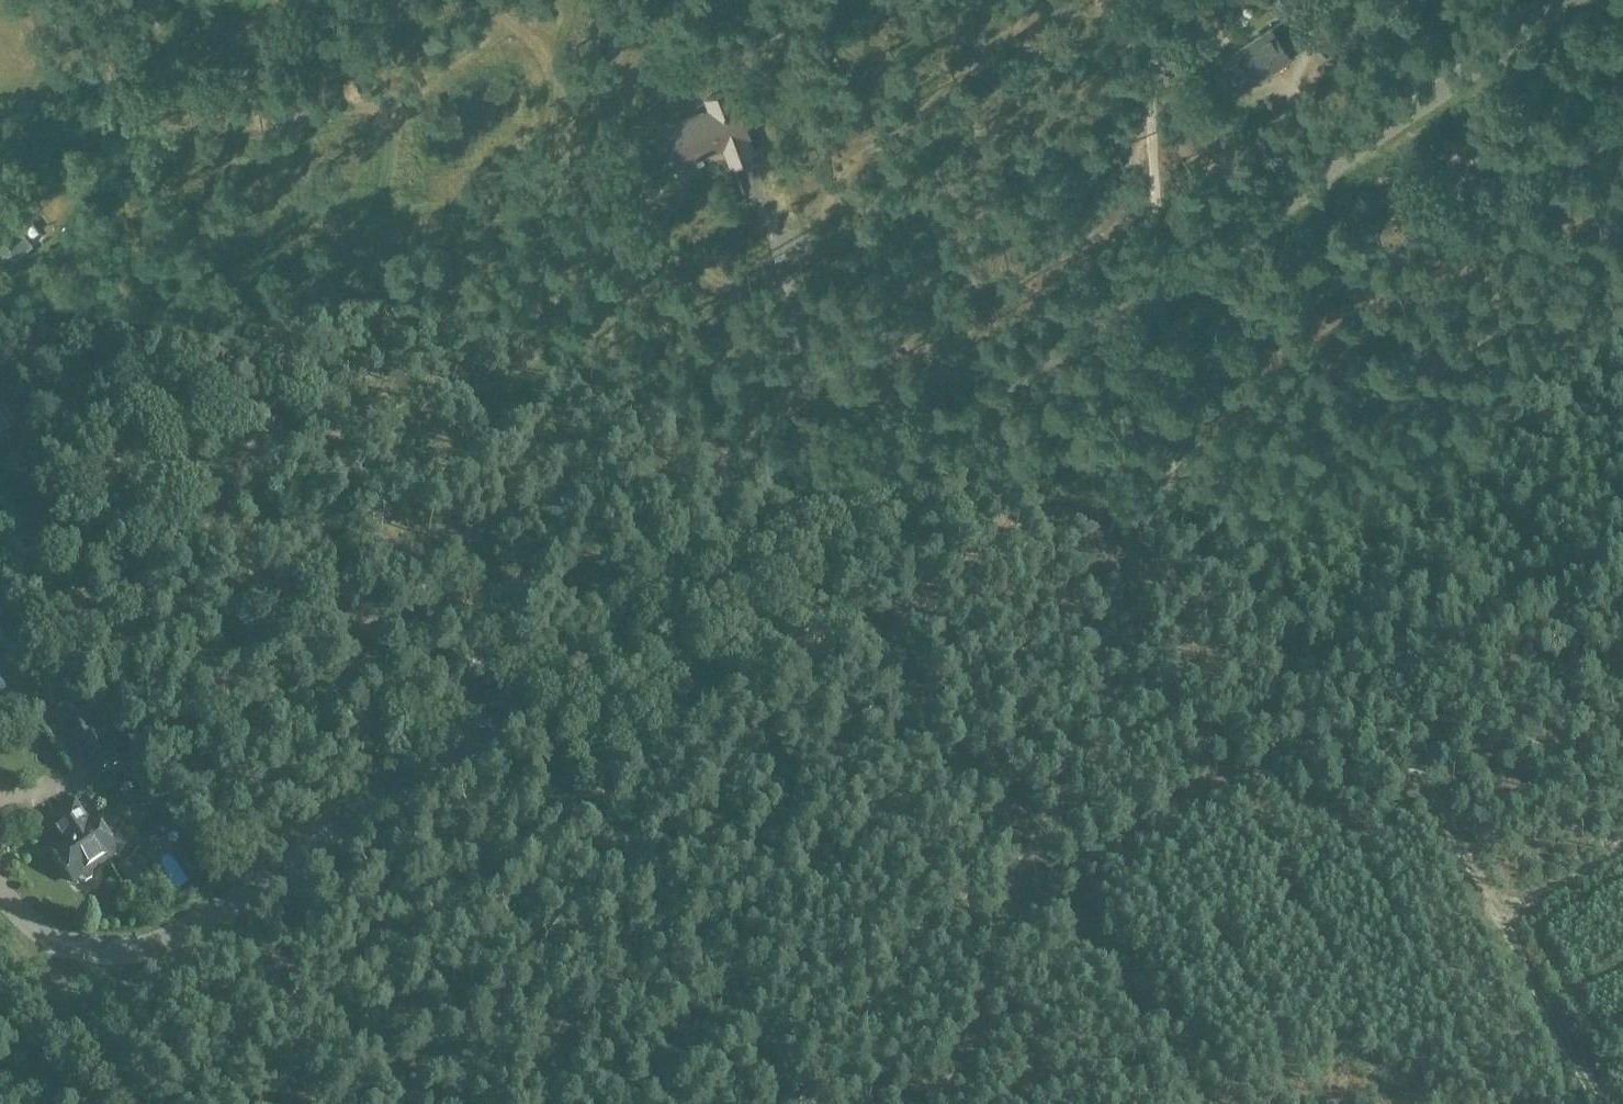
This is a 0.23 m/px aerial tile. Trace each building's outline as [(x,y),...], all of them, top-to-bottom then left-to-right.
[(1305,0),(1273,0),(1283,15),(1305,0)] [(1230,69),(1218,77),(1229,94),(1241,86),(1243,89),(1290,58),(1271,28),(1224,60),(1230,69)] [(707,99),(712,109),(669,126),(682,161),(725,144),(732,161),(753,152),(747,135),(749,134),(735,100),(733,100),(729,90),(707,99)] [(33,243),(0,203),(0,263),(3,267),(33,243)] [(67,731),(64,733),(95,781),(117,766),(86,720),(84,721),(69,698),(52,710),(67,731)] [(73,884),(78,881),(80,884),(86,885),(92,881),(93,874),(92,872),(117,854),(94,821),(90,823),(77,804),(48,824),(62,844),(51,851),(73,884)]
